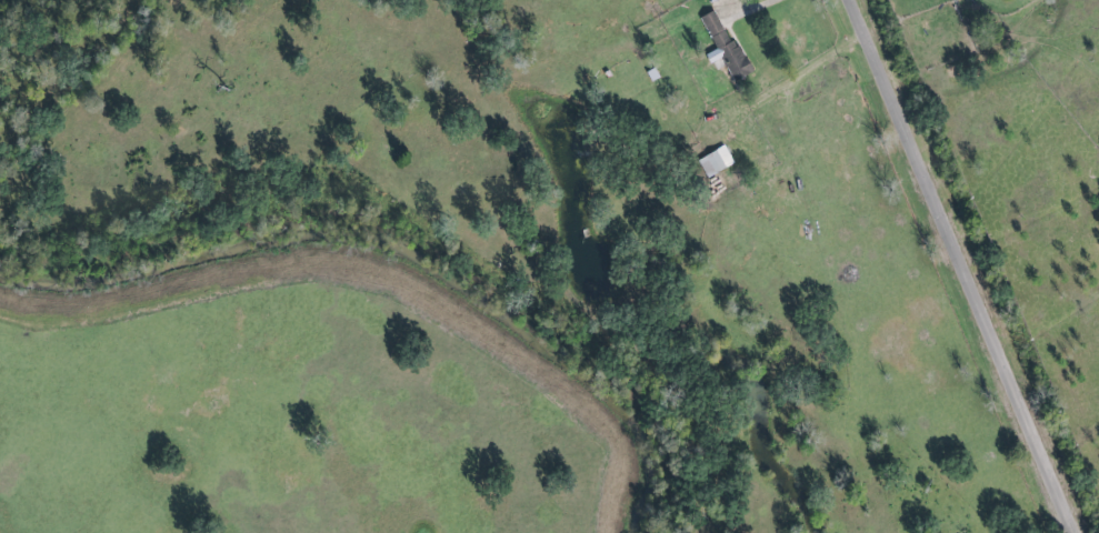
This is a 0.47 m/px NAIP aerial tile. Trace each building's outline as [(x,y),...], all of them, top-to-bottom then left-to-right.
[(724,57),(733,81),(748,74),(721,8),(702,16),(716,50),(706,54),(710,63),(724,57)] [(697,160),(706,177),(738,160),(729,144),(697,160)]
